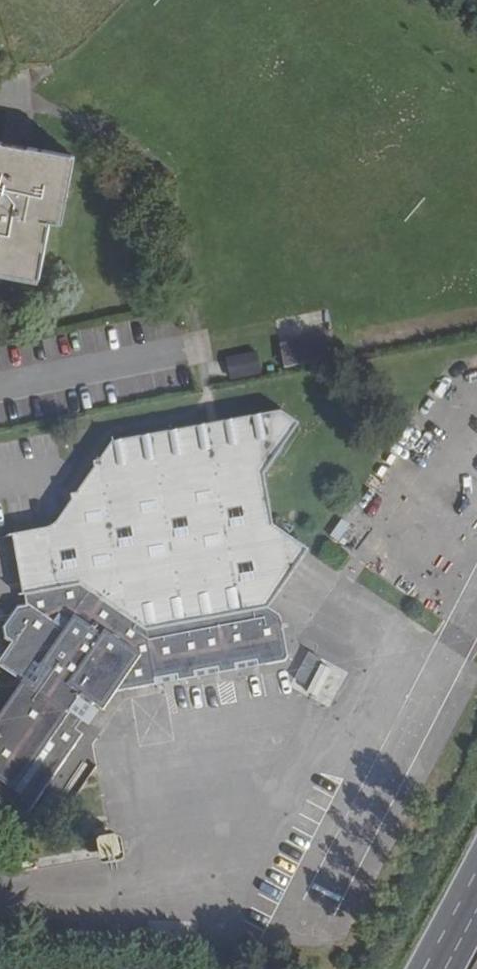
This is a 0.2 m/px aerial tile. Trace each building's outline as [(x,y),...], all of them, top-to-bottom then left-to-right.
[(0,144),(0,272),(37,279),(47,223),(55,224),(68,156),(0,144)] [(285,370),(330,361),(325,337),(280,347),(285,370)] [(255,357),(226,361),(228,376),(257,373),(255,357)] [(21,602),(26,601),(27,610),(18,610),(3,634),(5,645),(13,650),(0,669),(0,671),(24,688),(0,723),(0,806),(14,819),(23,824),(25,824),(29,822),(85,739),(78,734),(96,708),(106,715),(118,697),(283,665),(286,663),(288,660),(289,657),(281,620),(279,618),(270,611),(309,553),(273,528),(263,479),(297,428),(280,415),(259,419),(256,423),(252,421),(231,424),(229,429),(225,426),(214,428),(204,430),(201,434),(197,432),(176,435),(173,439),(169,436),(149,440),(146,445),(142,442),(121,446),(118,450),(114,447),(112,447),(111,448),(99,467),(93,468),(94,473),(77,500),(71,501),(72,507),(57,528),(50,534),(9,542),(21,602)] [(332,531),(345,544),(368,520),(354,508),(332,531)] [(115,862),(104,864),(106,875),(117,874),(115,862)]
